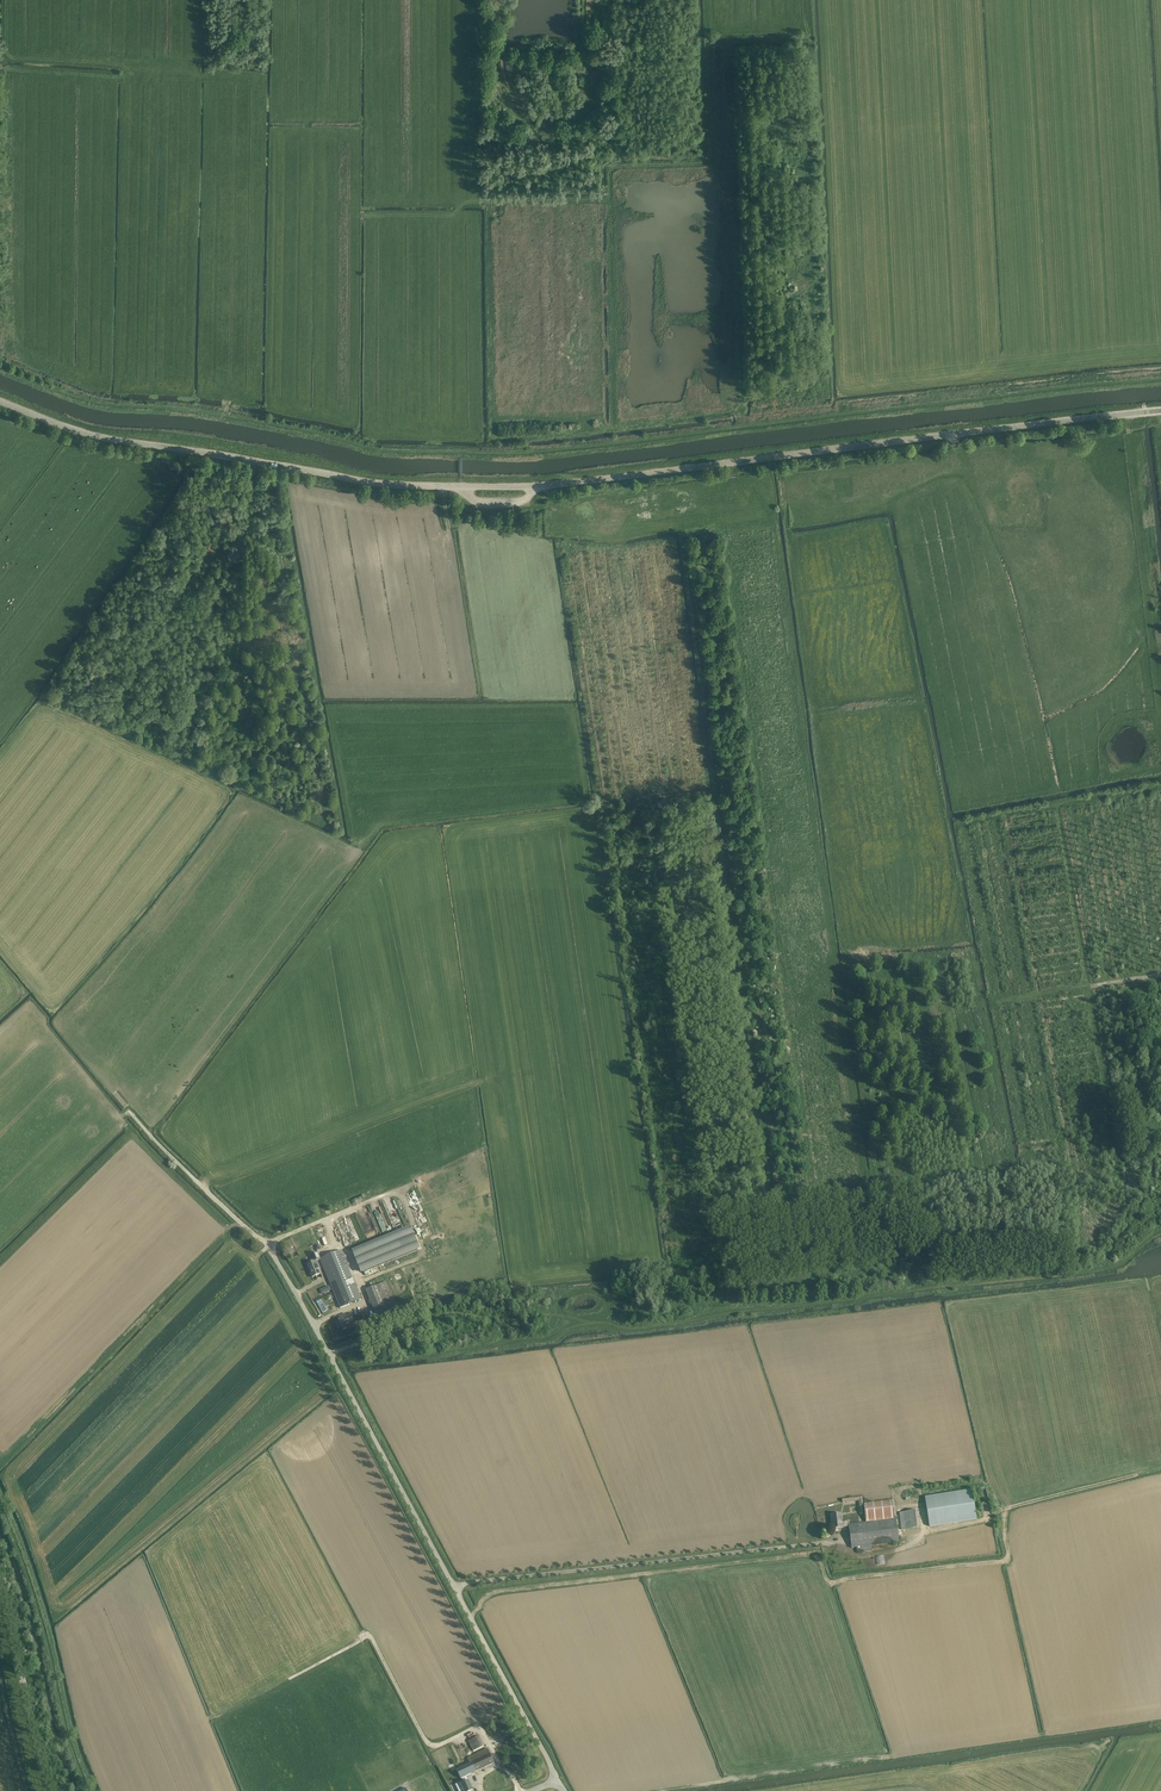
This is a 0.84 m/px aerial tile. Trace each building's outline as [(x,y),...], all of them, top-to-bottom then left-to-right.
[(206,549),(212,554),(216,549),(217,550),(218,547),(211,542),(206,549)] [(377,1206),(372,1208),(375,1216),(380,1214),(377,1206)] [(369,1207),(361,1210),(366,1226),(375,1223),(369,1207)] [(363,1272),(418,1250),(409,1228),(354,1250),(363,1272)] [(300,1233),(293,1247),(306,1253),(312,1239),(300,1233)] [(323,1266),(340,1308),(362,1299),(341,1250),(320,1258),(318,1253),(310,1256),(313,1261),(306,1264),(312,1277),(321,1274),(319,1269),(321,1269),(320,1267),(323,1266)] [(386,1307),(388,1313),(397,1309),(395,1303),(386,1281),(365,1290),(374,1312),(386,1307)] [(332,1311),(338,1309),(334,1300),(328,1303),(332,1311)] [(337,1317),(342,1329),(350,1326),(355,1324),(351,1314),(347,1316),(345,1313),(337,1317)] [(972,1489),(925,1497),(930,1526),(977,1519),(972,1489)] [(858,1502),(860,1514),(864,1514),(862,1497),(861,1497),(842,1499),(842,1503),(858,1501),(858,1502)] [(857,1547),(858,1553),(871,1551),(871,1546),(899,1542),(897,1519),(895,1519),(893,1500),(864,1503),(866,1522),(849,1524),(849,1521),(842,1522),(841,1514),(831,1515),(833,1529),(843,1527),(849,1527),(851,1548),(857,1547)] [(919,1510),(900,1512),(902,1530),(921,1528),(919,1510)] [(929,1552),(922,1554),(924,1561),(931,1559),(929,1552)] [(484,1747),(480,1736),(468,1742),(473,1752),(484,1747)] [(464,1790),(471,1790),(473,1790),(468,1781),(466,1776),(494,1763),(487,1748),(456,1763),(459,1768),(456,1769),(460,1779),(462,1784),(461,1784),(464,1790)]
